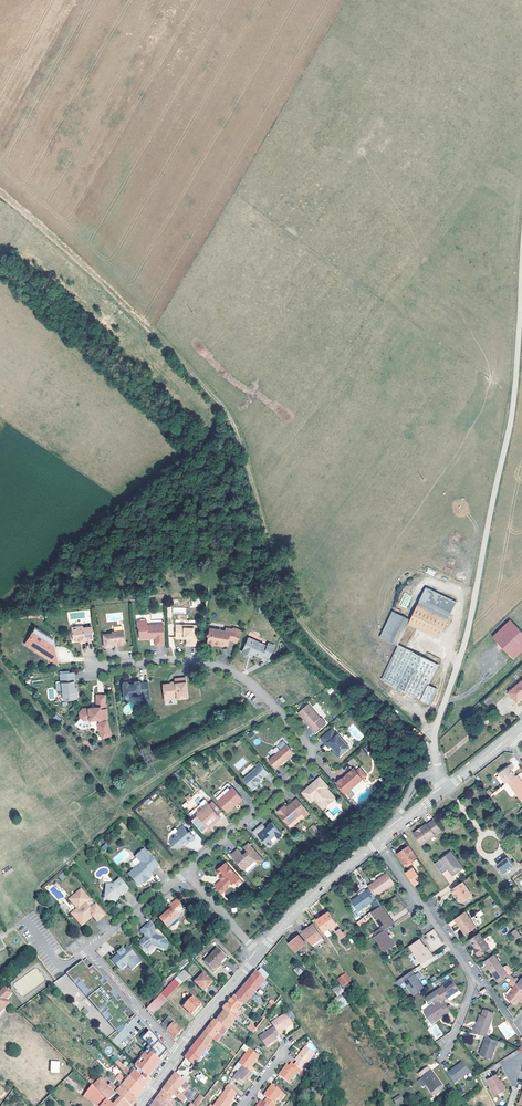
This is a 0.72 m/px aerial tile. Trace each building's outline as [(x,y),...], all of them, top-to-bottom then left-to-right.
[(409,620),(407,624),(437,639),(455,603),(426,588),(409,620)] [(405,592),(403,596),(407,599),(405,602),(407,604),(412,598),(405,592)] [(200,598),(191,599),(192,607),(201,606),(200,598)] [(379,638),(396,646),(397,645),(407,624),(409,620),(391,611),(379,638)] [(138,620),(136,622),(137,626),(138,628),(139,639),(147,638),(146,637),(152,637),(154,636),(154,645),(163,645),(162,623),(146,624),(145,620),(138,620)] [(512,659),(521,649),(521,634),(509,620),(491,636),(512,659)] [(232,625),(211,622),(207,624),(206,632),(204,633),(205,636),(204,642),(207,645),(211,646),(213,645),(217,646),(219,645),(226,646),(226,645),(221,644),(219,643),(217,644),(214,644),(213,642),(206,641),(207,635),(206,634),(207,633),(208,627),(224,630),(225,627),(235,629),(240,631),(241,630),(235,627),(232,627),(232,625)] [(195,627),(183,627),(183,624),(175,624),(174,637),(184,637),(186,637),(186,638),(185,645),(195,645),(195,627)] [(51,638),(33,626),(28,634),(29,635),(26,640),(35,650),(46,657),(55,655),(51,638)] [(90,627),(82,628),(82,626),(71,628),(72,641),(78,640),(81,640),(83,640),(83,641),(92,640),(90,627)] [(224,630),(208,627),(207,633),(206,634),(207,635),(206,641),(213,642),(214,644),(217,644),(219,643),(221,644),(226,645),(227,639),(231,640),(232,639),(236,641),(240,631),(235,629),(225,627),(224,630)] [(114,633),(105,634),(106,647),(116,646),(115,643),(117,643),(119,642),(121,644),(125,643),(126,642),(125,630),(114,631),(114,633)] [(35,650),(26,640),(29,635),(28,634),(22,642),(35,650)] [(261,634),(257,641),(266,645),(267,642),(269,638),(261,634)] [(266,645),(247,637),(241,651),(247,654),(248,652),(250,652),(252,653),(260,657),(262,655),(268,657),(273,645),(267,642),(266,645)] [(396,646),(380,680),(418,699),(436,664),(397,645),(396,646)] [(55,658),(55,655),(46,657),(57,665),(55,658)] [(60,683),(61,683),(73,681),(74,681),(73,673),(59,674),(60,683)] [(163,684),(162,686),(163,700),(186,698),(184,677),(173,679),(174,681),(174,684),(172,684),(170,685),(168,684),(163,684)] [(508,691),(516,701),(521,696),(521,679),(508,691)] [(73,681),(61,683),(62,689),(63,700),(75,699),(77,697),(76,693),(75,692),(74,690),(74,688),(73,681)] [(122,682),(121,684),(122,696),(142,694),(142,699),(148,698),(147,682),(139,683),(138,682),(133,682),(133,683),(130,684),(128,684),(128,683),(126,682),(122,682)] [(421,702),(431,705),(437,688),(426,685),(421,702)] [(96,704),(95,707),(101,707),(102,709),(105,708),(105,704),(104,704),(104,695),(95,695),(95,704),(96,704)] [(320,718),(307,703),(298,712),(308,724),(315,732),(325,722),(321,717),(320,718)] [(105,708),(102,709),(101,707),(95,707),(94,707),(94,709),(92,709),(91,709),(90,707),(88,708),(89,721),(90,721),(99,721),(99,722),(105,720),(105,718),(107,718),(105,708)] [(89,721),(88,708),(81,708),(78,712),(80,719),(84,721),(89,721)] [(90,727),(90,721),(89,721),(84,721),(80,719),(76,724),(82,727),(90,727)] [(110,735),(105,720),(99,722),(101,731),(103,737),(110,735)] [(332,728),(321,738),(329,748),(331,745),(332,745),(333,746),(334,747),(333,747),(340,755),(350,747),(337,733),(332,728)] [(294,752),(287,744),(269,760),(276,768),(287,759),(289,757),(290,756),(294,752)] [(500,770),(508,781),(517,774),(513,768),(516,765),(513,760),(500,770)] [(268,772),(259,762),(256,765),(257,766),(244,778),(253,788),(258,784),(257,783),(258,782),(259,781),(260,780),(259,779),(264,775),(265,776),(268,772)] [(367,775),(360,767),(356,770),(354,767),(347,773),(348,774),(344,778),(343,777),(337,782),(346,793),(367,775)] [(521,797),(521,776),(519,772),(517,774),(508,781),(505,783),(513,794),(517,791),(521,797)] [(329,786),(320,776),(313,782),(314,783),(313,784),(312,785),(311,784),(306,789),(307,790),(303,793),(308,798),(312,795),(315,799),(321,806),(326,802),(325,801),(329,798),(331,801),(335,797),(331,792),(332,792),(327,787),(329,786)] [(214,795),(226,809),(234,802),(236,801),(237,803),(242,798),(229,783),(228,782),(227,782),(214,794),(214,795)] [(494,795),(504,789),(502,786),(493,792),(494,795)] [(351,788),(346,793),(349,797),(350,797),(354,793),(355,792),(351,788)] [(208,803),(204,798),(187,813),(192,819),(198,814),(197,813),(208,803)] [(282,807),(277,811),(288,824),(302,812),(306,816),(310,813),(297,798),(287,807),(285,808),(284,809),(282,807)] [(331,801),(329,798),(325,801),(326,802),(321,806),(323,808),(331,801)] [(237,803),(236,801),(234,802),(226,809),(227,811),(237,803)] [(213,824),(221,817),(208,803),(197,813),(198,814),(192,819),(203,831),(209,826),(208,825),(209,824),(212,822),(212,823),(213,824)] [(443,827),(437,819),(430,824),(429,823),(423,826),(425,828),(421,831),(420,829),(416,832),(424,844),(439,834),(437,832),(443,827)] [(282,833),(272,821),(269,824),(270,825),(268,826),(266,828),(261,822),(251,830),(260,840),(262,839),(267,845),(272,841),(270,839),(275,835),(278,837),(280,837),(282,835),(282,833)] [(188,832),(183,825),(178,829),(179,831),(175,834),(175,839),(172,838),(171,846),(181,847),(183,846),(184,842),(185,841),(186,840),(187,842),(188,843),(191,840),(192,841),(195,838),(189,831),(188,832)] [(314,825),(308,829),(312,835),(318,831),(314,825)] [(238,849),(231,855),(244,869),(255,859),(257,862),(262,857),(248,843),(244,847),(246,850),(248,851),(245,854),(243,855),(242,854),(238,849)] [(105,844),(99,849),(104,854),(110,849),(105,844)] [(406,849),(400,854),(406,863),(407,863),(408,865),(413,861),(412,860),(418,855),(409,844),(404,848),(406,849)] [(138,885),(140,885),(143,883),(144,884),(150,879),(149,878),(148,877),(151,874),(151,873),(156,868),(141,851),(136,856),(141,862),(128,874),(138,885)] [(437,862),(444,872),(449,868),(454,874),(465,866),(453,851),(437,862)] [(507,854),(502,858),(498,861),(504,870),(507,868),(509,866),(513,863),(507,854)] [(235,882),(240,878),(226,863),(217,870),(221,875),(223,877),(224,878),(223,879),(221,881),(216,885),(222,893),(228,888),(227,886),(233,880),(235,882)] [(10,866),(2,870),(4,875),(13,872),(10,866)] [(415,867),(408,871),(415,880),(419,878),(416,874),(418,872),(415,867)] [(389,869),(369,883),(371,886),(377,894),(396,880),(389,869)] [(235,882),(239,887),(243,882),(240,878),(235,882)] [(129,889),(120,879),(113,885),(112,884),(111,885),(107,885),(107,890),(106,890),(105,896),(110,897),(110,900),(117,900),(117,897),(118,898),(118,896),(119,895),(120,894),(121,896),(129,889)] [(465,879),(454,886),(458,892),(461,890),(463,893),(461,895),(464,898),(466,899),(475,892),(465,879)] [(371,886),(360,892),(353,898),(360,907),(374,898),(379,905),(382,902),(383,902),(377,894),(371,886)] [(70,898),(80,908),(86,903),(90,899),(81,889),(70,898)] [(80,908),(70,898),(69,899),(77,908),(71,913),(82,925),(91,917),(96,922),(97,921),(92,915),(90,916),(82,923),(74,913),(80,908)] [(372,910),(385,928),(387,927),(395,921),(382,902),(379,905),(372,910)] [(90,916),(92,915),(88,910),(90,908),(86,903),(80,908),(74,913),(82,923),(90,916)] [(96,903),(90,908),(88,910),(92,915),(97,921),(105,914),(96,903)] [(167,928),(179,917),(172,909),(165,915),(160,919),(167,928)] [(338,921),(330,909),(323,915),(322,915),(317,918),(325,929),(329,927),(338,921)] [(479,925),(476,921),(468,910),(457,918),(468,933),(479,925)] [(356,922),(359,927),(366,922),(363,918),(356,922)] [(161,948),(164,938),(155,934),(153,925),(150,921),(140,930),(140,934),(142,936),(143,935),(144,934),(146,936),(146,938),(145,939),(144,940),(142,939),(140,941),(140,945),(143,949),(147,949),(152,945),(161,948)] [(320,933),(313,924),(309,927),(302,932),(311,944),(322,936),(320,933)] [(343,930),(341,926),(337,929),(342,936),(346,933),(343,930)] [(390,930),(387,927),(385,928),(376,934),(386,949),(396,942),(388,931),(390,930)] [(477,945),(479,948),(483,954),(492,948),(481,933),(470,941),(475,947),(477,945)] [(289,944),(296,952),(306,943),(299,935),(295,939),(289,944)] [(423,935),(411,942),(424,960),(435,952),(429,944),(423,935)] [(322,957),(315,946),(311,949),(319,959),(322,957)] [(118,954),(112,960),(119,969),(125,963),(127,965),(132,970),(141,962),(127,947),(123,950),(125,953),(124,954),(120,957),(118,954)] [(220,960),(225,955),(218,948),(205,961),(213,969),(221,961),(220,960)] [(487,960),(501,980),(510,975),(511,974),(505,966),(496,953),(487,960)] [(68,972),(76,981),(79,978),(90,990),(92,988),(96,992),(89,997),(100,1010),(106,1005),(109,1008),(107,1011),(113,1018),(109,1021),(117,1031),(124,1025),(129,1020),(124,1013),(129,1008),(121,999),(118,1001),(111,993),(114,991),(107,982),(103,986),(100,982),(104,978),(93,966),(89,969),(83,961),(79,963),(78,965),(68,972)] [(505,966),(511,974),(514,972),(509,964),(508,964),(505,966)] [(298,966),(293,970),(299,976),(303,972),(298,966)] [(184,970),(186,969),(184,967),(176,976),(182,981),(189,975),(184,970)] [(413,968),(403,974),(415,992),(425,985),(413,968)] [(246,983),(256,991),(266,979),(257,971),(252,976),(250,979),(246,983)] [(204,973),(195,982),(204,990),(213,982),(204,973)] [(347,973),(338,979),(343,987),(352,981),(347,973)] [(71,993),(71,995),(77,991),(65,974),(54,982),(65,997),(71,993)] [(173,979),(179,984),(182,981),(176,976),(174,978),(173,979)] [(453,976),(438,986),(445,997),(449,994),(452,999),(463,991),(453,976)] [(79,978),(76,981),(89,997),(96,992),(92,988),(90,990),(79,978)] [(513,978),(511,981),(516,984),(508,994),(519,1002),(521,998),(521,984),(514,978),(513,978)] [(174,989),(179,984),(173,979),(170,982),(169,983),(174,989)] [(205,991),(214,983),(213,982),(204,990),(205,991)] [(169,983),(161,991),(166,997),(174,989),(169,983)] [(244,1003),(245,1004),(256,991),(246,983),(243,988),(243,989),(243,990),(241,991),(240,990),(235,996),(243,1003),(244,1003)] [(5,988),(0,994),(0,1014),(9,1004),(6,1001),(12,995),(5,988)] [(158,1006),(165,999),(159,994),(152,1000),(158,1006)] [(236,1012),(243,1003),(235,996),(234,996),(228,1004),(227,1005),(226,1004),(223,1009),(224,1010),(225,1011),(229,1013),(231,1011),(232,1009),(236,1012)] [(192,1015),(202,1005),(193,997),(186,1005),(185,1004),(183,1005),(185,1006),(184,1007),(192,1015)] [(452,1007),(446,998),(442,1001),(440,997),(425,1008),(433,1019),(452,1007)] [(271,999),(266,1006),(270,1009),(275,1002),(271,999)] [(150,1015),(158,1006),(152,1000),(144,1008),(150,1015)] [(106,1005),(100,1010),(109,1021),(113,1018),(107,1011),(109,1008),(106,1005)] [(482,1013),(477,1026),(475,1025),(474,1029),(487,1034),(495,1011),(485,1007),(483,1013),(482,1013)] [(223,1026),(228,1030),(236,1019),(229,1013),(225,1011),(222,1015),(221,1016),(217,1021),(223,1026)] [(231,1011),(229,1013),(236,1019),(238,1016),(231,1011)] [(285,1012),(271,1023),(273,1026),(279,1034),(283,1031),(282,1030),(292,1022),(285,1012)] [(167,1025),(163,1029),(176,1041),(178,1039),(176,1038),(183,1030),(171,1020),(167,1025)] [(208,1028),(205,1032),(213,1039),(217,1033),(218,1032),(223,1026),(217,1021),(214,1020),(208,1028)] [(246,1024),(245,1026),(253,1032),(256,1028),(251,1023),(248,1026),(246,1024)] [(124,1025),(117,1031),(119,1033),(126,1027),(124,1025)] [(223,1036),(228,1030),(223,1026),(218,1032),(223,1036)] [(276,1036),(279,1034),(273,1026),(259,1037),(266,1046),(277,1038),(276,1036)] [(150,1047),(152,1048),(157,1043),(159,1041),(150,1030),(141,1038),(150,1047)] [(194,1046),(190,1052),(198,1059),(199,1060),(208,1048),(207,1047),(213,1039),(205,1032),(194,1046)] [(221,1036),(217,1033),(213,1039),(217,1042),(221,1036)] [(505,1040),(487,1034),(481,1052),(492,1055),(497,1042),(504,1045),(505,1040)] [(158,1044),(157,1043),(152,1048),(150,1047),(148,1050),(150,1052),(158,1044)] [(145,1073),(147,1075),(159,1059),(166,1052),(158,1044),(150,1052),(148,1050),(136,1065),(145,1073)] [(297,1061),(295,1064),(302,1069),(303,1070),(315,1053),(305,1046),(295,1059),(297,1061)] [(248,1048),(238,1062),(242,1065),(247,1069),(250,1065),(258,1055),(248,1048)] [(194,1064),(198,1059),(190,1052),(185,1058),(186,1058),(194,1064)] [(190,1068),(194,1064),(186,1058),(181,1065),(184,1067),(186,1065),(190,1068)] [(147,1075),(149,1077),(161,1061),(159,1059),(147,1075)] [(462,1059),(446,1070),(454,1080),(469,1069),(462,1059)] [(51,1073),(60,1073),(59,1060),(50,1061),(51,1073)] [(118,1061),(116,1063),(120,1068),(124,1071),(130,1077),(143,1089),(144,1088),(151,1080),(149,1077),(147,1075),(145,1073),(142,1076),(136,1070),(132,1074),(118,1061)] [(299,1072),(302,1069),(295,1064),(293,1068),(290,1066),(288,1064),(280,1075),(289,1082),(297,1071),(299,1072)] [(419,1072),(422,1075),(427,1081),(433,1089),(436,1087),(439,1091),(445,1086),(428,1064),(419,1072)] [(242,1085),(251,1072),(247,1069),(242,1065),(232,1078),(242,1085)] [(196,1078),(204,1084),(208,1078),(200,1072),(196,1078)] [(190,1087),(191,1086),(175,1073),(171,1078),(168,1083),(178,1092),(182,1087),(186,1090),(189,1086),(190,1087)] [(495,1093),(503,1088),(504,1084),(501,1079),(499,1081),(495,1073),(486,1078),(495,1093)] [(120,1083),(136,1099),(142,1091),(143,1089),(130,1077),(127,1081),(120,1075),(116,1079),(120,1083)] [(427,1081),(422,1075),(418,1079),(423,1084),(427,1081)] [(91,1085),(107,1100),(108,1101),(115,1094),(113,1092),(108,1087),(103,1082),(105,1080),(102,1078),(96,1084),(91,1079),(90,1079),(88,1077),(86,1080),(91,1085)] [(136,1099),(120,1083),(117,1087),(117,1089),(118,1090),(116,1093),(130,1105),(131,1105),(132,1105),(137,1100),(136,1099)] [(178,1092),(168,1083),(167,1085),(163,1090),(173,1100),(175,1102),(178,1098),(184,1102),(186,1099),(178,1092)] [(271,1105),(273,1105),(276,1103),(274,1101),(282,1091),(273,1084),(265,1095),(268,1097),(264,1101),(271,1105)] [(98,1105),(102,1105),(107,1100),(91,1085),(83,1096),(98,1105)] [(232,1100),(231,1099),(227,1096),(229,1092),(234,1096),(236,1092),(228,1086),(213,1105),(228,1105),(232,1100)] [(173,1100),(163,1090),(157,1099),(156,1100),(163,1105),(173,1105),(170,1104),(173,1100)] [(116,1093),(115,1094),(108,1101),(113,1105),(130,1105),(116,1093)] [(203,1098),(203,1097),(199,1094),(192,1103),(195,1105),(197,1105),(203,1098)] [(396,1104),(404,1100),(401,1094),(393,1098),(396,1104)]
